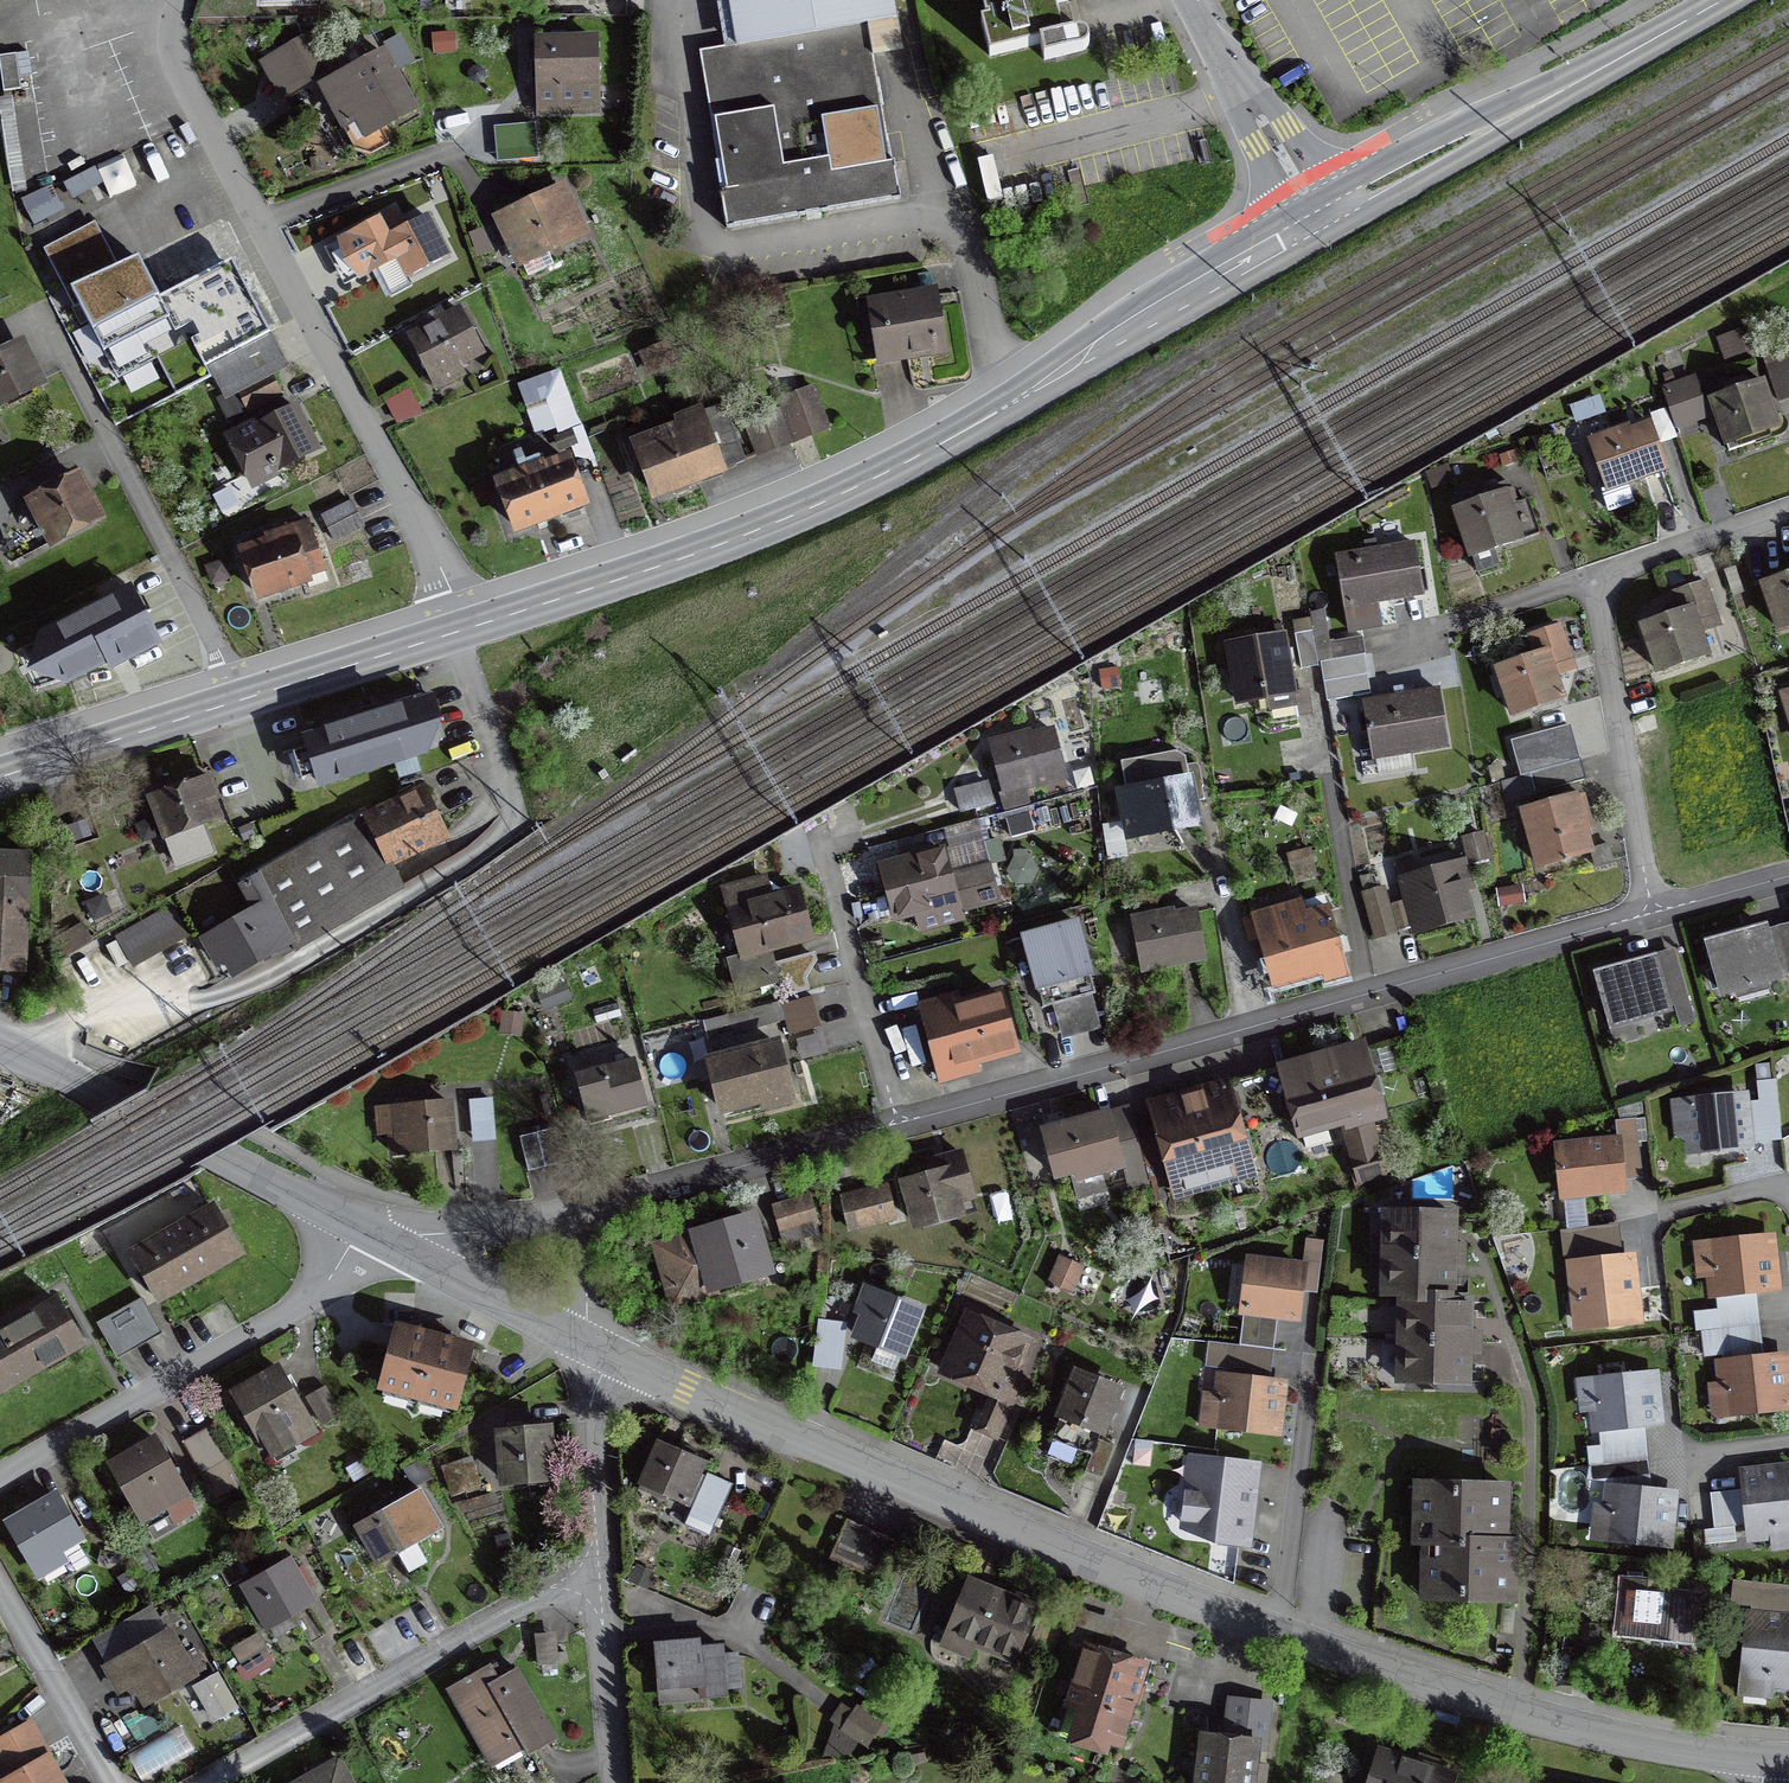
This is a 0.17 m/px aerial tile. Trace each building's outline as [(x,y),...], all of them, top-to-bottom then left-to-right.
[(892,0),(726,0),(734,46),(698,53),(721,192),(719,192),(725,229),(898,200),(892,163),(890,164),(866,26),(895,21),(892,0)] [(984,22),(979,23),(988,58),(1038,45),(1042,62),(1082,52),(1086,48),(1087,42),(1085,37),(1080,34),(1061,37),(1057,22),(1053,8),(1067,4),(1066,0),(979,0),(984,22)] [(288,88),(334,63),(315,29),(270,55),(288,88)] [(595,85),(594,41),(535,43),(537,88),(555,87),(555,86),(595,85)] [(361,111),(372,130),(412,108),(379,47),(320,79),(343,121),(361,111)] [(19,90),(14,55),(0,57),(0,81),(2,93),(19,90)] [(544,250),(581,233),(561,191),(517,212),(514,206),(495,214),(518,263),(519,262),(526,277),(551,265),(544,250)] [(376,219),(353,231),(374,270),(395,259),(406,278),(445,257),(425,218),(401,231),(392,213),(377,221),(376,219)] [(206,365),(194,371),(156,296),(134,254),(117,263),(96,222),(40,251),(70,309),(79,326),(87,322),(112,371),(152,351),(175,396),(212,377),(206,365)] [(228,259),(156,296),(194,371),(206,365),(267,333),(228,259)] [(875,337),(879,360),(937,350),(932,318),(937,317),(933,295),(877,304),(881,332),(877,333),(875,337)] [(428,329),(409,340),(435,389),(460,376),(454,365),(479,352),(458,313),(444,321),(440,314),(424,322),(428,329)] [(267,333),(206,365),(212,377),(223,398),(236,391),(247,412),(279,396),(268,375),(284,367),(267,333)] [(673,366),(664,344),(643,353),(651,375),(673,366)] [(37,383),(18,346),(0,356),(0,402),(37,383)] [(1777,403),(1788,399),(1788,378),(1783,362),(1766,369),(1777,403)] [(1730,394),(1710,401),(1727,452),(1752,444),(1753,443),(1751,436),(1776,427),(1761,383),(1745,389),(1742,380),(1727,385),(1730,394)] [(1693,381),(1662,392),(1675,427),(1706,416),(1693,381)] [(781,409),(794,443),(827,430),(815,397),(781,409)] [(637,453),(654,496),(743,462),(721,405),(696,415),(701,429),(637,453)] [(279,471),(277,469),(313,450),(293,410),(257,429),(255,425),(227,439),(251,486),(279,471)] [(744,423),(756,457),(790,444),(777,411),(744,423)] [(1610,436),(1588,443),(1605,489),(1665,468),(1649,426),(1611,439),(1610,436)] [(1514,451),(1498,457),(1501,469),(1518,463),(1514,451)] [(499,487),(515,530),(582,504),(565,461),(543,470),(541,463),(534,466),(537,472),(499,487)] [(51,543),(96,519),(75,479),(55,490),(52,484),(27,497),(51,543)] [(1484,493),(1486,499),(1454,510),(1476,574),(1497,567),(1492,550),(1537,534),(1526,503),(1514,507),(1506,483),(1490,489),(1491,490),(1484,493)] [(325,527),(333,542),(362,528),(349,503),(334,510),(339,520),(325,527)] [(242,554),(256,596),(305,580),(308,589),(327,583),(306,523),(285,531),(283,527),(265,532),(270,545),(242,554)] [(1374,603),(1420,596),(1412,546),(1335,559),(1348,633),(1378,628),(1374,603)] [(1762,585),(1778,631),(1788,627),(1788,575),(1762,585)] [(58,691),(161,638),(130,580),(28,634),(58,691)] [(1681,612),(1641,626),(1657,673),(1705,657),(1694,627),(1714,620),(1701,584),(1675,593),(1681,612)] [(1291,623),(1299,670),(1317,667),(1308,620),(1291,623)] [(1529,636),(1536,655),(1496,669),(1512,716),(1559,700),(1550,669),(1568,663),(1556,627),(1529,636)] [(1294,707),(1282,638),(1227,647),(1236,703),(1267,698),(1269,711),(1294,707)] [(1328,661),(1363,655),(1361,638),(1326,644),(1328,661)] [(1322,688),(1367,680),(1363,657),(1318,665),(1322,688)] [(1446,747),(1436,692),(1363,704),(1372,759),(1446,747)] [(1781,695),(1788,721),(1788,693),(1781,695)] [(303,737),(317,781),(427,747),(413,703),(303,737)] [(1540,771),(1577,761),(1567,727),(1531,737),(1540,771)] [(1012,743),(1011,739),(989,745),(1003,794),(998,795),(1003,812),(1028,805),(1023,788),(1063,777),(1051,733),(1012,743)] [(1123,820),(1124,820),(1127,838),(1195,825),(1191,804),(1203,802),(1201,789),(1202,789),(1198,767),(1194,765),(1185,766),(1183,758),(1175,752),(1118,762),(1124,792),(1119,793),(1123,820)] [(1582,781),(1577,761),(1540,771),(1531,774),(1536,793),(1582,781)] [(213,820),(198,780),(150,798),(165,838),(213,820)] [(985,785),(953,793),(959,813),(990,805),(985,785)] [(370,815),(364,803),(239,878),(252,910),(201,939),(217,966),(221,963),(224,961),(233,976),(290,944),(294,951),(403,888),(391,863),(436,841),(424,817),(414,795),(370,815)] [(1571,798),(1522,811),(1538,866),(1587,853),(1580,831),(1589,829),(1580,797),(1571,799),(1571,798)] [(1481,838),(1465,842),(1471,867),(1488,863),(1481,838)] [(1590,852),(1595,869),(1611,864),(1606,847),(1590,852)] [(940,853),(881,869),(895,918),(918,911),(924,905),(950,898),(952,902),(953,901),(940,853)] [(0,855),(0,972),(22,973),(28,857),(0,855)] [(1394,867),(1411,930),(1470,913),(1462,884),(1468,882),(1463,865),(1416,878),(1412,862),(1394,867)] [(965,873),(974,908),(997,901),(987,867),(965,873)] [(769,950),(808,939),(795,891),(754,902),(749,884),(723,891),(740,955),(724,960),(727,972),(728,972),(735,998),(778,986),(769,950)] [(1381,888),(1361,894),(1374,940),(1394,934),(1381,888)] [(1498,906),(1519,903),(1517,889),(1496,892),(1498,906)] [(1262,938),(1275,982),(1342,962),(1328,912),(1306,918),(1301,903),(1251,917),(1257,939),(1262,938)] [(183,935),(166,906),(108,941),(125,970),(183,935)] [(1154,917),(1132,921),(1141,970),(1202,958),(1194,914),(1154,921),(1154,917)] [(1022,939),(1041,1009),(1094,994),(1075,925),(1022,939)] [(1777,977),(1764,931),(1707,947),(1720,993),(1777,977)] [(1666,1009),(1653,962),(1596,978),(1609,1025),(1666,1009)] [(810,997),(780,1006),(788,1037),(819,1028),(810,997)] [(924,1019),(941,1083),(966,1076),(962,1062),(1012,1048),(999,998),(924,1019)] [(733,1017),(737,1032),(765,1024),(761,1010),(733,1017)] [(506,1023),(510,1035),(527,1030),(523,1017),(506,1023)] [(775,1045),(708,1062),(720,1111),(787,1094),(775,1045)] [(1381,1172),(1367,1122),(1379,1118),(1359,1050),(1281,1072),(1299,1134),(1341,1122),(1351,1157),(1350,1157),(1350,1159),(1352,1159),(1358,1179),(1381,1172)] [(575,1078),(586,1120),(644,1104),(633,1062),(575,1078)] [(1245,1129),(1237,1131),(1225,1086),(1150,1107),(1171,1181),(1253,1158),(1245,1129)] [(1745,1146),(1740,1098),(1687,1104),(1692,1152),(1709,1150),(1716,1155),(1722,1149),(1745,1146)] [(491,1100),(470,1102),(474,1140),(494,1139),(491,1100)] [(391,1135),(393,1156),(451,1150),(446,1103),(392,1108),(395,1134),(391,1135)] [(1121,1166),(1107,1115),(1041,1133),(1053,1176),(1068,1172),(1076,1201),(1105,1193),(1099,1172),(1121,1166)] [(517,1138),(524,1167),(560,1158),(553,1129),(517,1138)] [(1127,1169),(1144,1165),(1135,1131),(1119,1135),(1127,1169)] [(1562,1196),(1621,1190),(1615,1143),(1556,1149),(1562,1196)] [(971,1197),(960,1156),(926,1165),(929,1175),(902,1182),(913,1225),(958,1213),(955,1201),(971,1197)] [(893,1220),(885,1187),(841,1198),(849,1231),(893,1220)] [(809,1198),(771,1209),(786,1257),(823,1247),(809,1198)] [(213,1209),(130,1256),(156,1301),(238,1254),(213,1209)] [(1405,1295),(1405,1298),(1404,1341),(1403,1381),(1465,1383),(1466,1350),(1466,1343),(1466,1333),(1467,1303),(1449,1303),(1449,1299),(1450,1263),(1450,1256),(1451,1246),(1451,1216),(1390,1215),(1388,1254),(1388,1294),(1405,1295)] [(763,1271),(748,1221),(698,1236),(698,1238),(691,1234),(676,1238),(678,1246),(661,1251),(660,1249),(659,1250),(669,1287),(671,1290),(677,1292),(690,1288),(694,1301),(710,1297),(715,1288),(714,1285),(763,1271)] [(1713,1295),(1772,1289),(1767,1240),(1708,1246),(1713,1295)] [(1586,1326),(1635,1321),(1629,1260),(1571,1266),(1575,1304),(1584,1303),(1586,1326)] [(1276,1315),(1295,1318),(1301,1269),(1248,1263),(1238,1347),(1272,1351),(1276,1315)] [(1069,1293),(1078,1274),(1057,1264),(1049,1284),(1069,1293)] [(857,1311),(865,1314),(856,1336),(877,1344),(879,1340),(902,1349),(916,1313),(865,1293),(857,1311)] [(141,1300),(96,1325),(114,1356),(158,1331),(141,1300)] [(56,1303),(0,1334),(0,1393),(45,1368),(43,1365),(80,1344),(56,1303)] [(987,1329),(968,1320),(951,1360),(966,1367),(963,1374),(980,1382),(978,1386),(994,1393),(983,1418),(977,1416),(972,1429),(994,1437),(1011,1393),(1003,1390),(1022,1344),(1006,1337),(1004,1331),(993,1326),(987,1329)] [(846,1326),(820,1322),(814,1368),(840,1372),(846,1326)] [(452,1406),(468,1349),(444,1342),(432,1339),(422,1336),(397,1330),(381,1387),(384,1388),(385,1383),(401,1387),(408,1384),(418,1387),(413,1405),(414,1406),(416,1406),(421,1387),(431,1390),(434,1396),(451,1401),(450,1406),(452,1406)] [(1785,1408),(1780,1359),(1721,1366),(1726,1414),(1785,1408)] [(314,1434),(278,1371),(233,1397),(256,1438),(259,1436),(271,1458),(314,1434)] [(1083,1473),(1099,1479),(1112,1447),(1096,1440),(1116,1390),(1076,1375),(1051,1439),(1090,1455),(1083,1473)] [(1591,1382),(1596,1430),(1655,1424),(1650,1376),(1591,1382)] [(1274,1433),(1280,1385),(1221,1378),(1215,1426),(1274,1433)] [(337,1415),(323,1389),(306,1399),(321,1425),(337,1415)] [(228,1458),(210,1427),(181,1443),(213,1499),(237,1486),(223,1461),(228,1458)] [(546,1430),(498,1434),(502,1483),(550,1479),(546,1430)] [(154,1442),(109,1468),(151,1540),(174,1527),(171,1522),(193,1510),(154,1442)] [(702,1463),(657,1443),(639,1486),(684,1505),(702,1463)] [(1184,1528),(1215,1540),(1244,1543),(1253,1468),(1192,1461),(1184,1528)] [(463,1490),(455,1464),(441,1469),(449,1494),(463,1490)] [(1742,1476),(1749,1538),(1751,1537),(1750,1533),(1788,1528),(1788,1471),(1742,1476)] [(692,1519),(711,1527),(729,1484),(710,1476),(692,1519)] [(1508,1535),(1502,1535),(1502,1529),(1503,1487),(1424,1486),(1423,1521),(1416,1521),(1416,1543),(1425,1543),(1424,1563),(1431,1563),(1431,1599),(1510,1600),(1510,1554),(1513,1554),(1513,1535),(1508,1535)] [(1664,1544),(1669,1496),(1610,1490),(1605,1538),(1664,1544)] [(77,1538),(55,1499),(8,1526),(31,1565),(77,1538)] [(423,1559),(393,1506),(357,1527),(378,1562),(395,1552),(407,1573),(421,1564),(423,1559)] [(870,1577),(887,1539),(845,1521),(829,1559),(870,1577)] [(286,1564),(245,1588),(274,1638),(298,1624),(292,1612),(309,1603),(302,1592),(309,1588),(300,1571),(293,1575),(286,1564)] [(946,1632),(1013,1660),(1034,1611),(967,1583),(946,1632)] [(1658,1586),(1626,1583),(1621,1634),(1690,1641),(1694,1598),(1657,1595),(1658,1586)] [(1748,1618),(1742,1680),(1744,1680),(1744,1676),(1788,1680),(1788,1622),(1748,1618)] [(165,1634),(105,1670),(114,1685),(130,1676),(146,1703),(191,1677),(165,1634)] [(231,1649),(240,1663),(264,1648),(256,1634),(231,1649)] [(702,1642),(654,1646),(658,1689),(699,1686),(700,1698),(724,1696),(724,1690),(738,1689),(735,1657),(721,1658),(720,1648),(702,1649),(702,1642)] [(1075,1730),(1119,1744),(1143,1666),(1103,1655),(1104,1654),(1085,1648),(1067,1705),(1081,1710),(1075,1730)] [(565,1663),(564,1654),(555,1655),(555,1664),(565,1663)] [(496,1681),(488,1667),(446,1691),(456,1707),(491,1767),(524,1748),(527,1755),(553,1740),(542,1721),(543,1720),(515,1670),(496,1681)] [(212,1720),(233,1708),(215,1677),(194,1689),(212,1720)] [(1204,1737),(1199,1782),(1247,1782),(1251,1751),(1263,1752),(1268,1707),(1248,1705),(1248,1701),(1228,1698),(1224,1739),(1204,1737)] [(842,1706),(831,1723),(864,1744),(877,1724),(857,1710),(854,1715),(842,1706)] [(1378,1752),(1368,1782),(1449,1782),(1452,1776),(1378,1752)] [(44,1759),(3,1782),(58,1782),(44,1759)] [(298,1782),(348,1782),(336,1761),(298,1782)]
